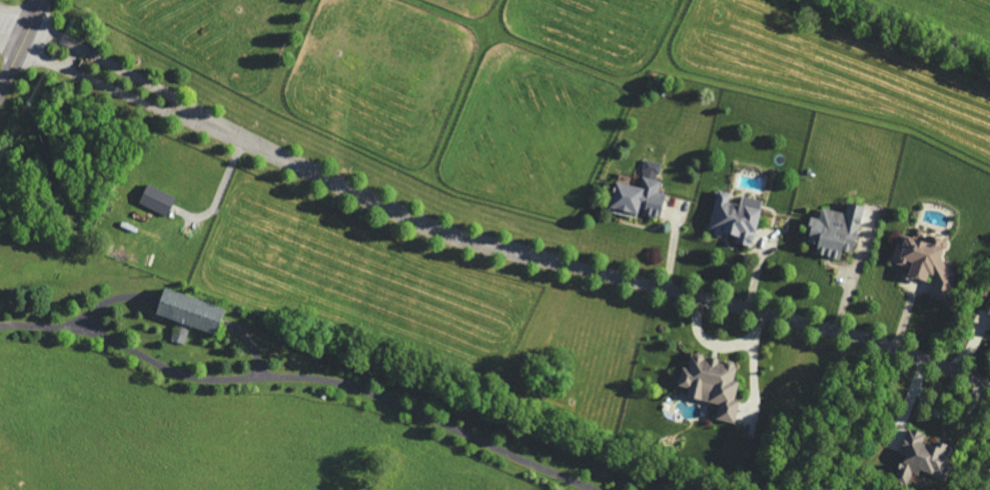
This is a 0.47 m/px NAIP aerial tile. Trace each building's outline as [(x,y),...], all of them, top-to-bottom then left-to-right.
[(621,183),(614,213),(643,220),(644,216),(665,220),(671,195),(663,193),(665,182),(661,181),(665,165),(650,161),(643,188),(621,183)] [(180,199),(152,185),(143,204),(170,218),(180,199)] [(713,233),(740,238),(739,245),(758,249),(768,202),(747,197),(745,205),(734,203),(736,194),(722,190),(713,233)] [(869,207),(853,204),(851,214),(826,209),(824,220),(816,218),(811,243),(822,246),(820,255),(845,260),(847,252),(859,255),(869,207)] [(896,264),(916,270),(914,278),(936,284),(932,299),(950,303),(960,267),(947,264),(953,240),(921,231),(919,238),(908,236),(906,245),(901,244),(896,264)] [(231,308),(169,290),(161,316),(181,321),(175,341),(188,345),(193,328),(222,336),(231,308)] [(724,405),(721,421),(739,425),(744,402),(739,401),(743,382),(738,381),(741,365),(697,355),(694,370),(687,368),(683,387),(693,390),(691,398),(724,405)] [(951,482),(962,449),(942,443),(941,447),(928,443),(931,435),(913,429),(905,454),(913,456),(908,472),(923,477),(924,473),(951,482)]
